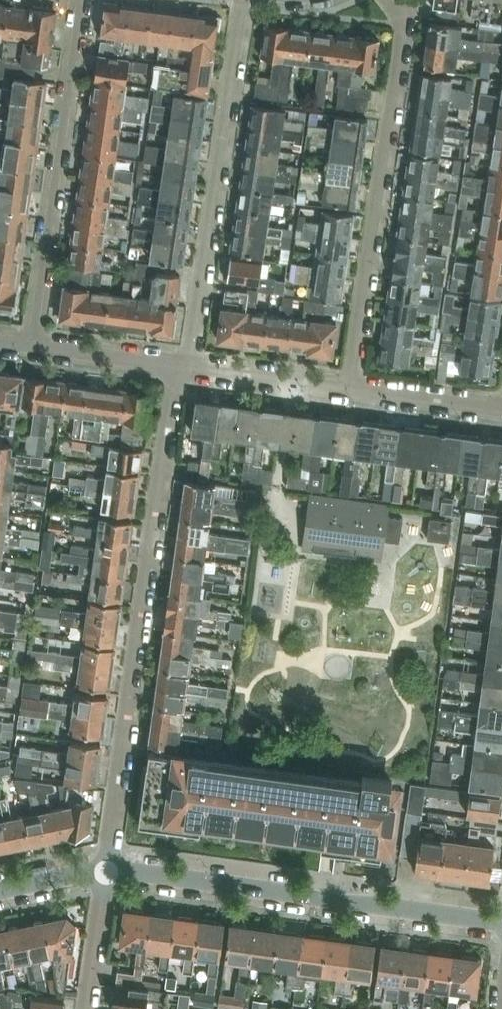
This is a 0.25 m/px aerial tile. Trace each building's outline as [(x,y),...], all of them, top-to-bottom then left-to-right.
[(437,8),(456,10),(457,0),(434,0),(433,7),(437,8)] [(479,28),(480,22),(481,22),(484,0),(473,0),(471,17),(480,18),(478,28),(479,28)] [(479,28),(486,29),(495,30),(501,31),(501,24),(490,22),(493,1),(490,1),(490,0),(484,0),(481,22),(480,22),(479,28)] [(124,52),(130,8),(117,6),(117,4),(104,2),(102,15),(104,15),(103,22),(101,22),(99,35),(106,36),(106,35),(116,36),(115,42),(101,40),(99,51),(123,54),(124,52)] [(13,77),(31,80),(33,64),(48,66),(48,64),(50,48),(52,40),(53,40),(54,39),(53,39),(57,16),(57,14),(55,14),(52,10),(52,8),(51,7),(51,8),(35,6),(35,5),(33,5),(33,7),(25,6),(25,8),(13,7),(13,5),(7,4),(2,38),(1,38),(0,48),(0,75),(13,77)] [(130,8),(124,52),(133,53),(135,39),(147,41),(152,10),(148,10),(149,9),(141,8),(140,9),(130,8)] [(437,8),(435,19),(445,21),(459,22),(460,11),(456,10),(437,8)] [(152,10),(147,41),(159,43),(158,52),(168,54),(174,13),(163,12),(163,11),(155,10),(155,11),(152,10)] [(167,62),(166,65),(186,68),(188,68),(191,45),(192,45),(196,16),(192,16),(193,15),(184,14),(184,15),(174,13),(168,54),(167,62)] [(154,65),(152,86),(197,92),(207,94),(210,73),(210,70),(212,70),(214,60),(212,60),(216,31),(219,31),(221,17),(206,15),(206,17),(196,16),(192,45),(191,45),(188,68),(186,68),(166,65),(154,63),(154,65)] [(486,29),(479,28),(478,28),(476,40),(460,37),(462,26),(440,24),(430,22),(430,24),(428,24),(426,39),(428,39),(428,44),(482,51),(484,40),(486,29)] [(257,83),(257,85),(255,96),(265,98),(278,99),(289,30),(289,28),(279,27),(278,25),(271,24),(270,26),(266,25),(261,56),(274,58),(271,77),(270,85),(257,83)] [(494,42),(495,30),(486,29),(484,40),(482,51),(501,53),(501,43),(494,42)] [(293,60),(307,62),(311,33),(307,33),(306,30),(299,30),(298,31),(289,30),(278,99),(288,101),(293,60)] [(307,62),(318,63),(313,103),(324,105),(329,65),(333,36),(324,35),(323,33),(316,32),(315,34),(311,33),(307,62)] [(339,85),(337,95),(336,107),(347,109),(347,107),(346,107),(348,96),(356,39),(347,38),(346,36),(339,35),(337,37),(333,36),(329,65),(339,66),(337,84),(339,85)] [(369,98),(371,98),(372,88),(361,86),(363,70),(374,71),(379,40),(375,39),(374,37),(367,36),(366,38),(356,37),(356,39),(348,96),(346,107),(347,107),(367,110),(369,98)] [(481,60),(482,51),(428,44),(427,49),(425,48),(422,63),(424,63),(424,65),(434,67),(456,70),(457,57),(481,60)] [(482,51),(481,60),(501,63),(501,53),(482,51)] [(158,52),(157,61),(167,62),(168,54),(158,52)] [(147,62),(144,62),(132,60),(108,57),(99,55),(98,55),(96,67),(94,67),(93,76),(95,76),(94,79),(95,80),(126,84),(128,69),(146,72),(144,85),(152,86),(154,65),(147,64),(147,62)] [(452,78),(432,75),(423,73),(422,75),(420,77),(420,82),(421,84),(420,93),(470,100),(472,91),(465,90),(451,88),(452,78)] [(258,75),(257,83),(270,85),(271,77),(258,75)] [(31,80),(13,77),(12,90),(0,88),(0,97),(43,103),(44,95),(46,93),(47,88),(45,85),(46,82),(31,80)] [(467,78),(465,90),(472,91),(473,91),(474,80),(467,78)] [(482,79),(480,92),(487,93),(489,80),(482,79)] [(149,97),(146,96),(125,93),(126,84),(95,80),(94,83),(92,85),(92,90),(93,92),(91,102),(143,109),(147,110),(149,97)] [(500,95),(487,93),(480,92),(479,100),(501,103),(501,85),(500,95)] [(203,119),(204,111),(206,109),(207,104),(206,101),(206,98),(174,93),(172,106),(161,104),(163,91),(154,90),(151,111),(203,119)] [(446,116),(447,111),(448,105),(469,108),(470,100),(420,93),(418,101),(417,102),(415,111),(446,116)] [(42,111),(43,103),(0,97),(0,105),(9,107),(9,111),(8,119),(40,124),(40,121),(42,121),(44,111),(42,111)] [(478,108),(487,109),(498,111),(496,124),(501,124),(501,103),(479,100),(478,108)] [(122,119),(141,122),(143,109),(91,102),(90,112),(88,114),(88,119),(89,122),(88,125),(121,130),(122,119)] [(307,111),(299,110),(298,120),(284,118),(285,111),(285,108),(264,106),(254,104),(253,108),(251,110),(250,115),(252,118),(251,125),(304,133),(307,111)] [(478,108),(476,120),(485,122),(487,109),(478,108)] [(203,119),(151,111),(150,120),(158,121),(170,123),(168,135),(200,140),(200,137),(202,135),(203,130),(202,127),(203,119)] [(445,126),(446,116),(415,111),(414,120),(415,122),(414,130),(464,138),(466,129),(445,126)] [(367,119),(335,114),(334,127),(313,124),(312,134),(364,141),(365,131),(368,130),(368,125),(367,123),(367,119)] [(6,128),(5,141),(27,143),(37,145),(37,141),(39,140),(40,134),(39,132),(40,124),(8,119),(0,117),(0,127),(6,128)] [(150,120),(148,132),(156,133),(158,121),(150,120)] [(485,122),(476,120),(473,141),(501,145),(501,124),(496,124),(496,125),(485,123),(485,122)] [(137,156),(139,143),(119,140),(121,130),(88,125),(88,128),(86,130),(85,135),(86,138),(85,150),(117,155),(117,153),(137,156)] [(295,139),(293,153),(301,154),(304,133),(251,125),(249,133),(247,136),(246,141),(248,143),(248,146),(279,150),(281,137),(295,139)] [(411,150),(421,151),(441,154),(442,142),(461,144),(463,145),(464,138),(414,130),(413,139),(411,140),(410,145),(411,147),(411,150)] [(363,150),(364,141),(312,134),(307,133),(305,151),(311,152),(312,143),(331,146),(329,158),(361,162),(361,158),(364,157),(364,152),(363,150)] [(146,144),(145,152),(197,160),(198,153),(200,151),(201,145),(199,143),(200,140),(168,135),(166,147),(146,144)] [(461,144),(460,156),(467,157),(469,138),(464,138),(463,145),(461,144)] [(473,141),(471,149),(492,152),(490,164),(501,166),(501,145),(473,141)] [(1,166),(33,170),(34,162),(37,160),(37,155),(36,153),(36,149),(26,148),(4,145),(3,156),(0,156),(0,166),(1,166)] [(244,167),(290,173),(292,165),(277,163),(279,150),(248,146),(247,149),(245,152),(244,157),(246,159),(244,167)] [(81,175),(133,183),(133,182),(134,170),(115,168),(117,155),(85,150),(84,156),(82,158),(81,163),(83,165),(81,175)] [(194,181),(194,178),(196,176),(197,171),(196,168),(197,160),(145,152),(143,161),(145,161),(164,164),(162,177),(194,181)] [(440,157),(411,153),(410,156),(408,157),(407,163),(409,165),(408,174),(458,182),(462,159),(454,158),(452,171),(438,169),(440,157)] [(471,153),(470,161),(478,162),(479,155),(471,153)] [(303,160),(301,176),(357,184),(359,175),(361,173),(362,168),(360,166),(361,162),(329,158),(327,171),(308,168),(309,161),(303,160)] [(464,174),(462,183),(501,189),(501,166),(490,164),(488,178),(464,174)] [(30,191),(31,183),(33,183),(35,173),(33,173),(33,170),(1,166),(0,174),(0,187),(30,191)] [(240,182),(242,185),(241,188),(273,192),(275,179),(289,181),(290,173),(244,167),(243,175),(241,177),(240,182)] [(290,173),(289,181),(296,182),(297,182),(298,174),(297,174),(290,173)] [(406,184),(404,185),(402,195),(434,199),(436,185),(457,189),(458,182),(408,174),(406,184)] [(112,192),(131,194),(133,183),(81,175),(80,185),(78,187),(77,192),(78,195),(78,198),(110,203),(112,192)] [(301,176),(299,185),(324,189),(322,201),(354,206),(355,202),(357,200),(358,195),(356,193),(357,184),(301,176)] [(140,185),(138,194),(191,202),(192,194),(194,192),(195,187),(193,184),(194,181),(162,177),(160,189),(141,186),(140,185)] [(462,183),(459,206),(463,206),(467,207),(468,194),(485,196),(483,210),(501,213),(501,189),(462,183)] [(27,212),(28,208),(30,207),(31,201),(29,199),(30,191),(0,187),(0,209),(17,211),(27,212)] [(272,200),(286,202),(287,194),(273,192),(241,188),(240,196),(238,198),(237,203),(239,206),(238,209),(270,213),(272,200)] [(299,190),(297,203),(306,204),(308,191),(299,190)] [(455,201),(457,193),(450,192),(448,200),(455,201)] [(191,202),(138,194),(137,202),(158,205),(156,218),(187,222),(188,219),(190,217),(191,212),(189,210),(191,202)] [(287,194),(286,202),(293,203),(294,195),(287,194)] [(434,199),(402,195),(401,204),(403,206),(401,216),(442,222),(452,223),(453,214),(432,211),(434,199)] [(110,203),(78,198),(78,201),(76,203),(75,208),(76,211),(75,220),(126,227),(128,219),(108,216),(110,203)] [(454,212),(455,202),(447,201),(445,211),(454,212)] [(481,222),(473,221),(474,208),(467,207),(463,206),(460,228),(501,234),(501,213),(483,210),(481,222)] [(268,225),(270,213),(238,209),(238,212),(235,214),(235,219),(236,222),(235,230),(281,236),(282,228),(282,227),(268,225)] [(353,214),(343,213),(323,210),(321,223),(304,220),(305,215),(299,215),(297,228),(303,229),(350,236),(351,227),(353,226),(354,220),(352,218),(353,214)] [(17,215),(0,213),(0,234),(24,237),(25,229),(27,228),(28,222),(26,220),(27,216),(17,215)] [(398,227),(397,232),(399,234),(398,236),(427,241),(429,227),(441,229),(442,222),(401,216),(400,226),(398,227)] [(184,243),(185,236),(188,233),(188,228),(187,226),(187,222),(156,218),(154,230),(134,227),(132,235),(184,243)] [(103,248),(106,233),(129,237),(130,228),(126,227),(75,220),(73,230),(72,232),(71,237),(72,240),(72,243),(103,248)] [(441,229),(439,242),(442,243),(449,244),(451,231),(452,223),(442,222),(441,229)] [(282,228),(281,236),(292,237),(293,230),(282,228)] [(478,247),(477,251),(501,255),(501,234),(460,228),(458,235),(465,236),(471,237),(479,238),(478,247)] [(302,238),(301,239),(318,241),(316,253),(346,258),(347,254),(349,252),(350,247),(348,245),(350,236),(303,229),(302,238)] [(232,251),(263,256),(264,256),(266,242),(280,244),(281,236),(235,230),(234,238),(231,240),(231,245),(232,247),(232,251)] [(21,258),(22,250),(24,248),(25,242),(23,240),(24,237),(0,234),(0,255),(21,258)] [(151,246),(149,260),(181,264),(182,261),(184,259),(185,254),(183,251),(184,243),(132,235),(131,243),(151,246)] [(458,235),(456,248),(463,249),(465,236),(458,235)] [(280,244),(279,248),(290,250),(292,237),(281,236),(280,244)] [(426,252),(427,241),(398,236),(395,257),(446,264),(447,256),(426,252)] [(69,264),(78,265),(110,270),(112,260),(102,259),(103,248),(72,243),(71,246),(69,248),(68,253),(70,256),(69,264)] [(462,261),(455,260),(453,269),(501,276),(501,255),(477,251),(475,263),(462,261)] [(298,263),(296,272),(343,279),(344,270),(347,269),(348,263),(346,261),(346,258),(316,253),(314,266),(298,263)] [(0,255),(0,277),(18,279),(18,276),(20,274),(21,268),(19,266),(21,258),(0,255)] [(256,289),(258,289),(284,293),(286,283),(285,283),(286,279),(260,276),(262,260),(241,257),(231,256),(227,280),(237,281),(257,284),(256,289)] [(431,280),(433,270),(445,272),(446,264),(395,257),(392,278),(434,284),(434,280),(431,280)] [(136,261),(125,260),(124,270),(135,271),(136,261)] [(135,271),(133,281),(143,283),(144,274),(153,275),(157,272),(159,264),(136,261),(135,271)] [(95,271),(68,268),(66,286),(65,286),(65,287),(62,287),(60,303),(63,303),(61,312),(60,312),(60,313),(61,314),(65,318),(65,320),(66,320),(66,318),(84,321),(91,276),(94,277),(95,271)] [(501,295),(501,276),(453,269),(452,276),(459,277),(473,279),(471,292),(501,297),(501,295)] [(114,274),(95,271),(94,277),(91,276),(84,321),(89,322),(89,324),(105,326),(111,291),(100,290),(101,284),(112,285),(114,274)] [(175,304),(177,291),(180,275),(157,272),(153,275),(150,298),(152,298),(148,330),(166,332),(166,334),(167,334),(167,332),(172,329),(174,329),(174,328),(172,327),(174,316),(175,316),(177,305),(175,304)] [(309,296),(340,301),(340,297),(343,295),(344,290),(342,288),(343,279),(296,272),(295,281),(311,283),(309,296)] [(452,276),(450,289),(457,290),(459,277),(452,276)] [(14,311),(17,290),(16,290),(18,279),(0,277),(0,309),(2,310),(3,312),(10,313),(12,311),(14,311)] [(392,278),(392,279),(392,280),(390,282),(389,287),(390,289),(389,299),(440,306),(441,297),(434,296),(435,290),(433,290),(434,284),(392,278)] [(111,291),(105,326),(121,328),(121,326),(127,327),(133,281),(124,280),(122,293),(111,291)] [(141,296),(143,283),(133,281),(127,327),(132,327),(132,330),(148,332),(148,330),(152,298),(150,298),(141,296)] [(238,310),(223,308),(218,339),(222,340),(224,342),(229,343),(232,341),(242,343),(242,342),(249,288),(248,288),(247,292),(236,291),(226,289),(224,300),(239,302),(238,310)] [(258,289),(256,289),(249,288),(242,342),(251,343),(253,345),(258,346),(260,344),(264,345),(268,314),(254,312),(256,293),(257,293),(258,289)] [(501,301),(471,296),(469,307),(454,305),(456,294),(445,293),(442,312),(446,312),(498,320),(500,311),(501,309),(501,305),(501,304),(501,303),(501,301)] [(294,298),(283,296),(281,315),(268,314),(264,345),(267,345),(269,347),(274,348),(277,346),(286,348),(291,316),(294,298)] [(303,318),(291,316),(286,348),(289,348),(292,350),(297,351),(299,349),(308,351),(316,301),(305,299),(303,318)] [(415,323),(417,310),(431,312),(439,313),(440,306),(389,299),(388,308),(385,310),(384,319),(415,323)] [(332,355),(336,323),(323,321),(326,302),(316,301),(308,351),(318,353),(320,355),(325,356),(328,354),(332,355)] [(327,303),(326,313),(336,314),(337,304),(327,303)] [(431,325),(437,326),(439,313),(431,312),(429,325),(431,325)] [(466,323),(465,333),(495,338),(496,336),(498,335),(498,330),(497,328),(498,320),(446,312),(443,312),(442,312),(440,326),(440,329),(444,330),(449,330),(451,320),(466,323)] [(414,335),(415,323),(384,319),(383,328),(384,330),(383,340),(438,348),(439,339),(430,337),(414,335)] [(437,326),(431,325),(430,337),(439,339),(440,329),(440,326),(437,326)] [(444,330),(442,341),(452,342),(454,331),(449,330),(444,330)] [(441,347),(441,349),(493,356),(494,348),(496,346),(496,342),(495,340),(495,338),(465,333),(463,344),(452,342),(442,341),(441,347)] [(380,361),(409,365),(410,352),(426,354),(437,355),(438,348),(383,340),(381,350),(379,351),(378,356),(380,358),(380,361)] [(441,349),(440,357),(449,358),(461,360),(459,371),(490,376),(490,373),(492,372),(493,367),(491,365),(493,356),(441,349)] [(426,354),(424,367),(435,368),(436,358),(437,355),(426,354)] [(446,381),(449,358),(440,357),(437,380),(446,382),(446,381)] [(22,376),(10,375),(11,373),(0,371),(0,405),(9,406),(6,428),(0,427),(0,442),(13,444),(22,376)] [(39,435),(47,381),(47,380),(38,378),(37,376),(31,375),(29,377),(26,377),(22,406),(35,408),(31,434),(39,435)] [(490,376),(489,383),(495,384),(496,384),(497,376),(490,376)] [(47,381),(39,435),(46,436),(50,410),(61,411),(62,412),(66,383),(65,383),(63,381),(57,380),(55,382),(47,381)] [(66,383),(62,412),(76,413),(72,436),(79,437),(81,422),(82,414),(86,386),(78,385),(76,383),(71,382),(68,384),(66,383)] [(81,422),(79,437),(100,440),(108,389),(98,388),(97,386),(91,385),(89,387),(88,386),(86,386),(82,414),(95,416),(94,424),(81,422)] [(108,389),(100,440),(108,441),(108,440),(111,418),(123,420),(124,420),(128,392),(126,392),(125,389),(119,389),(117,390),(108,389)] [(146,429),(145,427),(146,421),(148,419),(149,413),(147,411),(149,394),(128,391),(128,392),(124,420),(123,420),(120,442),(134,444),(144,446),(146,429)] [(201,462),(189,460),(187,476),(197,477),(209,479),(212,457),(218,405),(214,404),(214,401),(200,399),(199,401),(198,401),(193,433),(205,435),(201,462)] [(218,405),(212,457),(220,457),(223,437),(235,439),(240,404),(224,402),(224,405),(218,405)] [(235,439),(247,441),(242,479),(251,480),(260,410),(255,410),(256,407),(240,404),(235,439)] [(276,444),(277,444),(281,413),(282,413),(282,412),(280,412),(280,410),(266,408),(265,411),(260,410),(251,480),(263,482),(262,487),(271,488),(274,470),(261,468),(264,443),(276,444)] [(285,445),(292,446),(304,448),(301,472),(310,473),(317,418),(312,417),(313,414),(298,412),(298,414),(289,413),(282,412),(282,413),(281,413),(277,444),(285,445)] [(332,472),(319,470),(322,451),(334,452),(338,418),(323,416),(322,419),(317,418),(310,473),(308,489),(329,492),(332,472)] [(334,452),(345,454),(340,493),(349,495),(359,424),(354,423),(354,420),(338,418),(334,452)] [(363,456),(375,458),(380,425),(380,423),(364,421),(364,424),(359,424),(349,495),(358,496),(363,456)] [(387,460),(384,480),(382,494),(391,496),(400,429),(395,429),(396,425),(380,423),(380,425),(375,458),(387,460)] [(405,430),(400,429),(391,496),(391,500),(403,502),(405,487),(402,482),(405,462),(417,464),(421,429),(406,427),(405,430)] [(421,429),(417,464),(428,465),(426,485),(435,486),(441,435),(437,434),(437,431),(421,429)] [(435,486),(434,495),(433,495),(432,506),(431,510),(453,513),(454,500),(454,497),(443,496),(444,487),(446,468),(458,469),(463,434),(447,432),(447,435),(441,435),(435,486)] [(27,436),(24,453),(31,454),(35,455),(39,435),(31,434),(27,436)] [(458,469),(470,471),(465,505),(475,506),(483,440),(478,440),(479,437),(463,434),(458,469)] [(39,435),(35,455),(40,455),(43,456),(46,436),(39,435)] [(488,473),(500,475),(501,456),(501,440),(489,438),(488,441),(483,440),(475,506),(483,507),(488,473)] [(73,440),(72,448),(86,450),(87,442),(73,440)] [(0,442),(0,465),(15,467),(15,470),(17,460),(30,462),(31,454),(24,453),(12,452),(13,446),(13,444),(0,442)] [(132,448),(93,442),(92,450),(109,453),(107,465),(129,468),(139,469),(140,462),(142,460),(143,454),(141,452),(142,449),(132,448)] [(31,454),(30,462),(35,462),(42,463),(43,456),(40,455),(35,455),(31,454)] [(55,459),(53,475),(63,476),(66,460),(55,459)] [(27,490),(28,482),(14,480),(15,470),(15,467),(0,465),(0,486),(27,490)] [(138,473),(128,472),(106,469),(105,481),(87,478),(86,486),(135,493),(136,486),(139,485),(139,479),(138,477),(138,473)] [(289,470),(287,486),(308,489),(310,473),(301,472),(289,470)] [(69,483),(69,484),(86,486),(87,478),(70,476),(69,483)] [(52,480),(50,490),(84,495),(85,494),(86,486),(69,484),(69,483),(52,480)] [(182,497),(182,499),(243,507),(253,508),(254,508),(257,489),(248,488),(246,498),(232,496),(231,497),(214,495),(216,484),(197,481),(186,480),(186,483),(184,482),(182,491),(185,491),(184,497),(182,497)] [(28,482),(27,490),(46,493),(47,484),(29,482),(28,482)] [(10,510),(11,496),(26,498),(27,490),(0,486),(0,508),(10,510)] [(101,509),(123,512),(133,513),(133,510),(135,508),(136,502),(135,500),(135,493),(86,486),(85,494),(103,496),(101,509)] [(26,498),(25,505),(44,508),(46,493),(27,490),(26,498)] [(381,560),(383,539),(399,542),(402,518),(387,516),(388,505),(310,494),(303,549),(381,560)] [(420,504),(432,506),(433,495),(421,494),(420,504)] [(243,507),(182,499),(182,500),(184,500),(183,506),(180,506),(179,515),(181,515),(181,518),(211,522),(212,511),(242,515),(243,507)] [(465,510),(464,518),(481,521),(483,512),(465,510)] [(0,512),(0,534),(22,537),(23,528),(7,526),(9,513),(0,512)] [(483,512),(481,521),(501,524),(501,515),(483,512)] [(131,524),(132,521),(100,516),(98,528),(74,525),(73,532),(73,533),(97,536),(129,541),(130,533),(132,532),(133,526),(131,524)] [(450,531),(452,520),(430,517),(429,528),(427,538),(449,541),(450,531)] [(177,535),(177,536),(248,545),(249,538),(209,532),(211,522),(181,518),(181,520),(178,520),(177,528),(180,529),(179,535),(177,535)] [(48,529),(48,530),(62,532),(63,523),(51,521),(49,521),(48,529)] [(22,537),(39,539),(40,530),(23,528),(22,537)] [(463,530),(460,551),(477,554),(478,545),(472,544),(474,532),(463,530)] [(3,555),(4,542),(21,545),(22,537),(0,534),(0,555),(3,555)] [(70,553),(126,561),(127,553),(129,551),(130,546),(128,543),(129,541),(97,536),(95,547),(71,544),(70,553)] [(205,559),(207,548),(247,553),(248,545),(177,536),(177,538),(178,538),(177,544),(175,544),(174,552),(176,552),(176,555),(205,559)] [(478,545),(477,554),(501,557),(501,536),(500,547),(478,545)] [(21,545),(38,547),(39,539),(22,537),(21,545)] [(43,540),(42,548),(53,549),(54,541),(43,540)] [(53,549),(42,548),(40,567),(50,569),(53,549)] [(80,562),(78,573),(92,575),(123,580),(124,577),(126,578),(127,568),(125,568),(126,561),(70,553),(62,551),(61,559),(80,562)] [(460,551),(459,558),(476,560),(477,554),(460,551)] [(497,565),(496,577),(501,578),(501,557),(477,554),(476,560),(476,563),(497,565)] [(0,555),(0,576),(33,581),(34,572),(1,568),(3,555),(0,555)] [(172,573),(171,574),(226,580),(227,573),(204,569),(205,559),(176,555),(175,558),(173,557),(172,566),(174,566),(173,572),(172,572),(172,573)] [(44,569),(43,576),(51,578),(53,570),(44,569)] [(89,595),(120,600),(121,597),(123,596),(124,590),(122,588),(123,580),(92,575),(78,573),(68,571),(67,579),(91,583),(89,595)] [(227,573),(226,580),(230,581),(235,581),(236,574),(227,573)] [(170,581),(169,589),(171,590),(171,592),(169,592),(202,597),(202,596),(207,597),(208,588),(229,591),(229,589),(230,581),(226,580),(171,574),(171,575),(173,575),(172,581),(170,581)] [(3,585),(3,586),(33,590),(35,581),(33,581),(0,576),(0,584),(3,585)] [(473,586),(472,596),(501,600),(501,578),(496,577),(494,589),(473,586)] [(456,584),(454,593),(472,596),(473,586),(456,584)] [(165,611),(217,618),(218,610),(218,609),(200,607),(202,597),(169,592),(169,595),(167,594),(165,603),(168,603),(167,610),(165,609),(165,611)] [(454,593),(453,601),(471,604),(472,596),(454,593)] [(492,606),(490,619),(501,621),(501,600),(472,596),(471,604),(492,606)] [(120,607),(120,604),(110,603),(88,599),(87,611),(63,608),(62,616),(117,624),(118,616),(120,615),(121,609),(120,607)] [(29,621),(32,621),(35,602),(27,601),(25,612),(0,609),(0,617),(17,619),(29,621)] [(37,604),(36,612),(59,615),(60,607),(37,604)] [(218,610),(217,618),(225,619),(231,620),(232,612),(218,610)] [(163,619),(162,627),(164,627),(164,630),(165,630),(175,632),(195,634),(197,635),(198,624),(216,626),(217,618),(165,611),(165,612),(166,613),(166,619),(163,619)] [(59,615),(36,612),(35,620),(58,624),(59,615)] [(83,639),(114,644),(115,641),(117,639),(118,634),(116,631),(117,624),(62,616),(61,623),(85,627),(83,639)] [(16,627),(17,619),(0,617),(0,625),(16,627)] [(217,618),(216,626),(224,628),(225,619),(217,618)] [(15,637),(27,639),(29,621),(17,619),(16,627),(15,637)] [(490,619),(489,630),(467,627),(466,637),(501,642),(501,621),(490,619)] [(466,637),(467,627),(455,626),(453,635),(454,635),(466,637)] [(161,648),(161,649),(210,655),(211,647),(193,644),(195,634),(175,632),(165,630),(165,632),(163,632),(162,641),(164,641),(163,647),(161,647),(161,648)] [(466,637),(454,635),(453,644),(465,646),(466,637)] [(13,655),(24,657),(27,639),(15,637),(14,647),(13,655)] [(465,646),(487,648),(485,661),(501,663),(501,642),(466,637),(465,646)] [(114,651),(114,648),(82,643),(81,655),(56,652),(55,660),(111,668),(113,668),(113,667),(111,667),(112,660),(114,659),(115,653),(114,651)] [(14,647),(0,646),(0,654),(13,655),(14,647)] [(210,655),(224,657),(225,649),(211,647),(210,655)] [(55,660),(56,652),(28,648),(27,656),(38,657),(55,660)] [(191,660),(209,663),(232,666),(232,658),(224,657),(210,655),(161,649),(161,650),(163,650),(162,657),(159,656),(158,665),(160,665),(160,668),(190,672),(191,660)] [(12,663),(13,655),(0,654),(0,662),(12,663)] [(13,655),(12,663),(23,665),(24,657),(13,655)] [(55,660),(38,657),(37,667),(55,669),(55,668),(54,667),(55,660)] [(78,671),(76,684),(108,688),(109,685),(111,684),(112,678),(110,676),(111,669),(113,669),(113,668),(111,668),(55,660),(54,667),(55,668),(78,671)] [(461,679),(501,684),(501,663),(485,661),(484,672),(462,669),(461,679)] [(448,667),(444,676),(461,679),(462,669),(448,667)] [(156,685),(156,686),(204,693),(206,685),(188,682),(190,672),(160,668),(160,670),(157,670),(156,678),(159,679),(158,685),(156,685)] [(8,684),(7,692),(19,694),(21,676),(20,675),(9,674),(8,684)] [(444,676),(442,687),(460,690),(460,687),(461,679),(444,676)] [(460,687),(481,690),(480,701),(480,702),(501,705),(501,684),(461,679),(460,687)] [(49,708),(50,700),(41,698),(43,683),(24,680),(22,696),(20,704),(49,708)] [(7,692),(8,684),(0,683),(0,691),(7,692)] [(206,685),(204,693),(226,696),(227,696),(228,688),(206,685)] [(154,694),(153,702),(155,703),(155,705),(184,709),(186,698),(203,700),(204,693),(156,686),(156,687),(156,688),(157,688),(156,694),(154,694)] [(107,699),(107,696),(97,695),(75,691),(74,703),(50,700),(49,708),(104,716),(105,709),(108,707),(108,701),(107,699)] [(7,692),(6,700),(17,702),(18,702),(19,694),(7,692)] [(203,700),(203,702),(225,705),(226,705),(227,696),(226,696),(204,693),(203,700)] [(455,720),(501,726),(501,705),(480,702),(478,713),(457,710),(456,714),(455,720)] [(20,704),(19,712),(48,716),(49,708),(20,704)] [(152,708),(151,716),(153,716),(152,724),(200,731),(222,734),(223,725),(222,725),(183,719),(184,709),(155,705),(154,708),(152,708)] [(49,708),(48,716),(71,719),(70,731),(102,736),(102,733),(104,731),(105,726),(103,723),(104,716),(49,708)] [(439,717),(438,726),(454,728),(455,720),(450,719),(439,717)] [(454,728),(475,731),(474,742),(474,743),(501,747),(501,726),(455,720),(454,728)] [(3,721),(2,729),(14,730),(15,722),(14,722),(3,721)] [(150,740),(150,742),(150,743),(160,744),(179,747),(181,738),(207,742),(206,750),(219,752),(222,734),(200,731),(152,724),(151,732),(149,731),(148,740),(150,740)] [(2,729),(1,737),(12,738),(13,738),(14,730),(2,729)] [(100,745),(90,744),(70,740),(68,751),(21,745),(20,753),(98,765),(99,758),(101,756),(102,750),(100,748),(100,745)] [(450,761),(501,768),(501,747),(474,743),(463,742),(462,754),(451,752),(450,761)] [(10,755),(10,750),(0,748),(0,757),(10,755)] [(434,750),(433,759),(443,760),(444,751),(434,750)] [(383,840),(393,841),(398,807),(396,807),(397,800),(389,799),(392,780),(362,776),(362,781),(149,752),(147,766),(144,765),(142,777),(145,778),(142,798),(139,797),(138,809),(140,809),(138,823),(200,832),(202,821),(322,837),(320,849),(381,857),(383,840)] [(64,780),(94,785),(95,785),(95,782),(97,780),(98,774),(97,772),(98,765),(20,753),(18,753),(16,774),(32,776),(33,763),(66,768),(64,780)] [(433,759),(430,780),(451,783),(452,770),(450,770),(449,770),(450,761),(434,759),(433,759)] [(449,770),(452,770),(470,773),(468,785),(492,789),(501,790),(501,788),(501,768),(450,761),(449,770)] [(0,765),(0,776),(11,774),(11,764),(0,765)] [(37,781),(28,780),(16,778),(19,794),(31,791),(35,811),(23,814),(30,843),(34,842),(34,844),(43,842),(42,840),(49,839),(40,790),(39,790),(37,781)] [(69,836),(70,836),(64,805),(51,808),(48,793),(56,791),(54,783),(38,781),(49,839),(56,837),(57,840),(65,838),(65,836),(69,835),(69,836)] [(68,785),(59,783),(62,799),(66,800),(68,785)] [(411,783),(407,811),(422,814),(425,791),(426,785),(411,783)] [(94,788),(68,785),(66,800),(65,805),(64,805),(70,836),(88,832),(91,815),(93,813),(94,807),(92,805),(92,802),(94,788)] [(501,795),(426,785),(425,791),(432,792),(432,795),(468,799),(466,812),(488,815),(498,817),(498,814),(501,813),(501,806),(500,803),(501,795)] [(12,816),(7,796),(0,798),(10,847),(17,846),(17,848),(26,846),(26,844),(30,843),(23,814),(12,816)] [(3,851),(3,848),(10,847),(0,798),(0,851),(3,851)] [(429,811),(428,820),(431,820),(441,821),(446,822),(447,814),(429,811)] [(494,847),(484,845),(485,833),(486,833),(496,835),(498,821),(488,820),(470,817),(467,840),(467,843),(469,843),(465,877),(475,878),(477,881),(484,882),(487,880),(490,880),(492,858),(495,857),(496,851),(494,848),(494,847)] [(446,822),(441,821),(431,820),(428,820),(421,819),(415,870),(440,873),(445,840),(444,840),(446,827),(447,828),(447,826),(446,822)] [(444,840),(445,840),(440,873),(451,875),(453,878),(460,879),(462,877),(465,877),(469,843),(467,843),(467,840),(456,839),(456,831),(454,829),(447,828),(446,827),(444,840)] [(121,933),(119,942),(122,942),(121,943),(138,945),(135,965),(144,966),(147,946),(151,914),(149,914),(148,914),(148,911),(143,911),(130,909),(130,911),(126,911),(123,933),(121,933)] [(151,914),(147,946),(162,948),(159,968),(167,969),(168,969),(171,950),(175,917),(172,917),(172,915),(155,912),(154,914),(151,914)] [(175,917),(171,950),(186,952),(183,971),(184,971),(192,973),(195,953),(199,921),(196,920),(197,918),(179,916),(178,918),(175,917)] [(67,917),(45,921),(51,956),(52,956),(57,993),(65,994),(71,953),(73,953),(74,940),(72,940),(75,925),(67,917)] [(199,921),(195,953),(210,955),(208,974),(217,975),(223,934),(224,924),(221,924),(221,922),(203,919),(203,921),(199,921)] [(40,958),(51,956),(45,921),(45,920),(32,922),(32,924),(26,925),(37,980),(45,979),(40,958)] [(234,926),(229,925),(225,957),(241,960),(238,979),(247,980),(254,928),(251,928),(252,926),(234,923),(234,926)] [(19,925),(6,928),(13,964),(25,962),(29,982),(37,980),(26,925),(20,927),(19,925)] [(259,962),(274,964),(278,932),(275,931),(275,929),(257,927),(257,929),(254,928),(247,980),(256,982),(259,962)] [(13,964),(6,928),(0,929),(0,966),(13,964)] [(286,989),(294,990),(302,935),(300,935),(300,932),(282,930),(282,932),(278,932),(274,964),(289,966),(286,986),(286,989)] [(306,933),(305,935),(302,935),(294,990),(293,1003),(302,1004),(304,988),(307,969),(322,971),(326,938),(323,938),(323,936),(306,933)] [(330,937),(330,939),(326,938),(322,971),(337,973),(334,993),(343,994),(350,942),(348,941),(348,939),(344,938),(330,937)] [(371,977),(375,945),(371,944),(371,942),(354,940),(353,942),(350,942),(343,994),(353,995),(355,975),(371,977)] [(386,979),(401,982),(406,949),(402,949),(402,947),(389,945),(385,944),(384,946),(381,946),(373,998),(383,999),(386,979)] [(410,983),(425,985),(430,953),(426,952),(427,950),(409,948),(409,950),(406,949),(401,982),(398,1001),(407,1002),(410,983)] [(434,986),(450,988),(454,956),(451,956),(451,953),(433,951),(433,953),(430,953),(425,985),(423,1005),(432,1006),(434,986)] [(457,956),(454,956),(450,988),(447,1008),(454,1008),(456,1008),(459,990),(475,992),(475,991),(477,991),(478,983),(476,982),(479,960),(475,959),(475,957),(458,954),(457,956)] [(142,981),(144,966),(135,965),(134,973),(118,971),(116,982),(116,984),(141,987),(142,981)] [(208,974),(205,990),(214,992),(217,975),(208,974)] [(167,976),(165,987),(176,989),(177,978),(167,976)] [(37,980),(39,990),(47,991),(45,979),(37,980)] [(29,982),(31,989),(39,990),(37,980),(29,982)] [(160,989),(161,983),(142,981),(141,987),(160,989)] [(110,1007),(120,1008),(122,1008),(146,1008),(147,999),(166,1002),(166,1001),(168,990),(160,989),(141,987),(116,984),(113,984),(113,987),(115,987),(115,991),(112,991),(111,1004),(110,1007)] [(195,989),(194,1003),(213,1006),(214,992),(205,990),(195,989)] [(30,1008),(65,1008),(65,1005),(63,1005),(64,998),(32,993),(32,995),(8,991),(4,992),(2,1008),(12,1008),(13,1000),(31,1003),(30,1008)] [(190,993),(179,992),(178,1002),(177,1008),(188,1008),(190,993)] [(220,994),(218,1007),(230,1008),(243,1008),(245,997),(220,994)]
